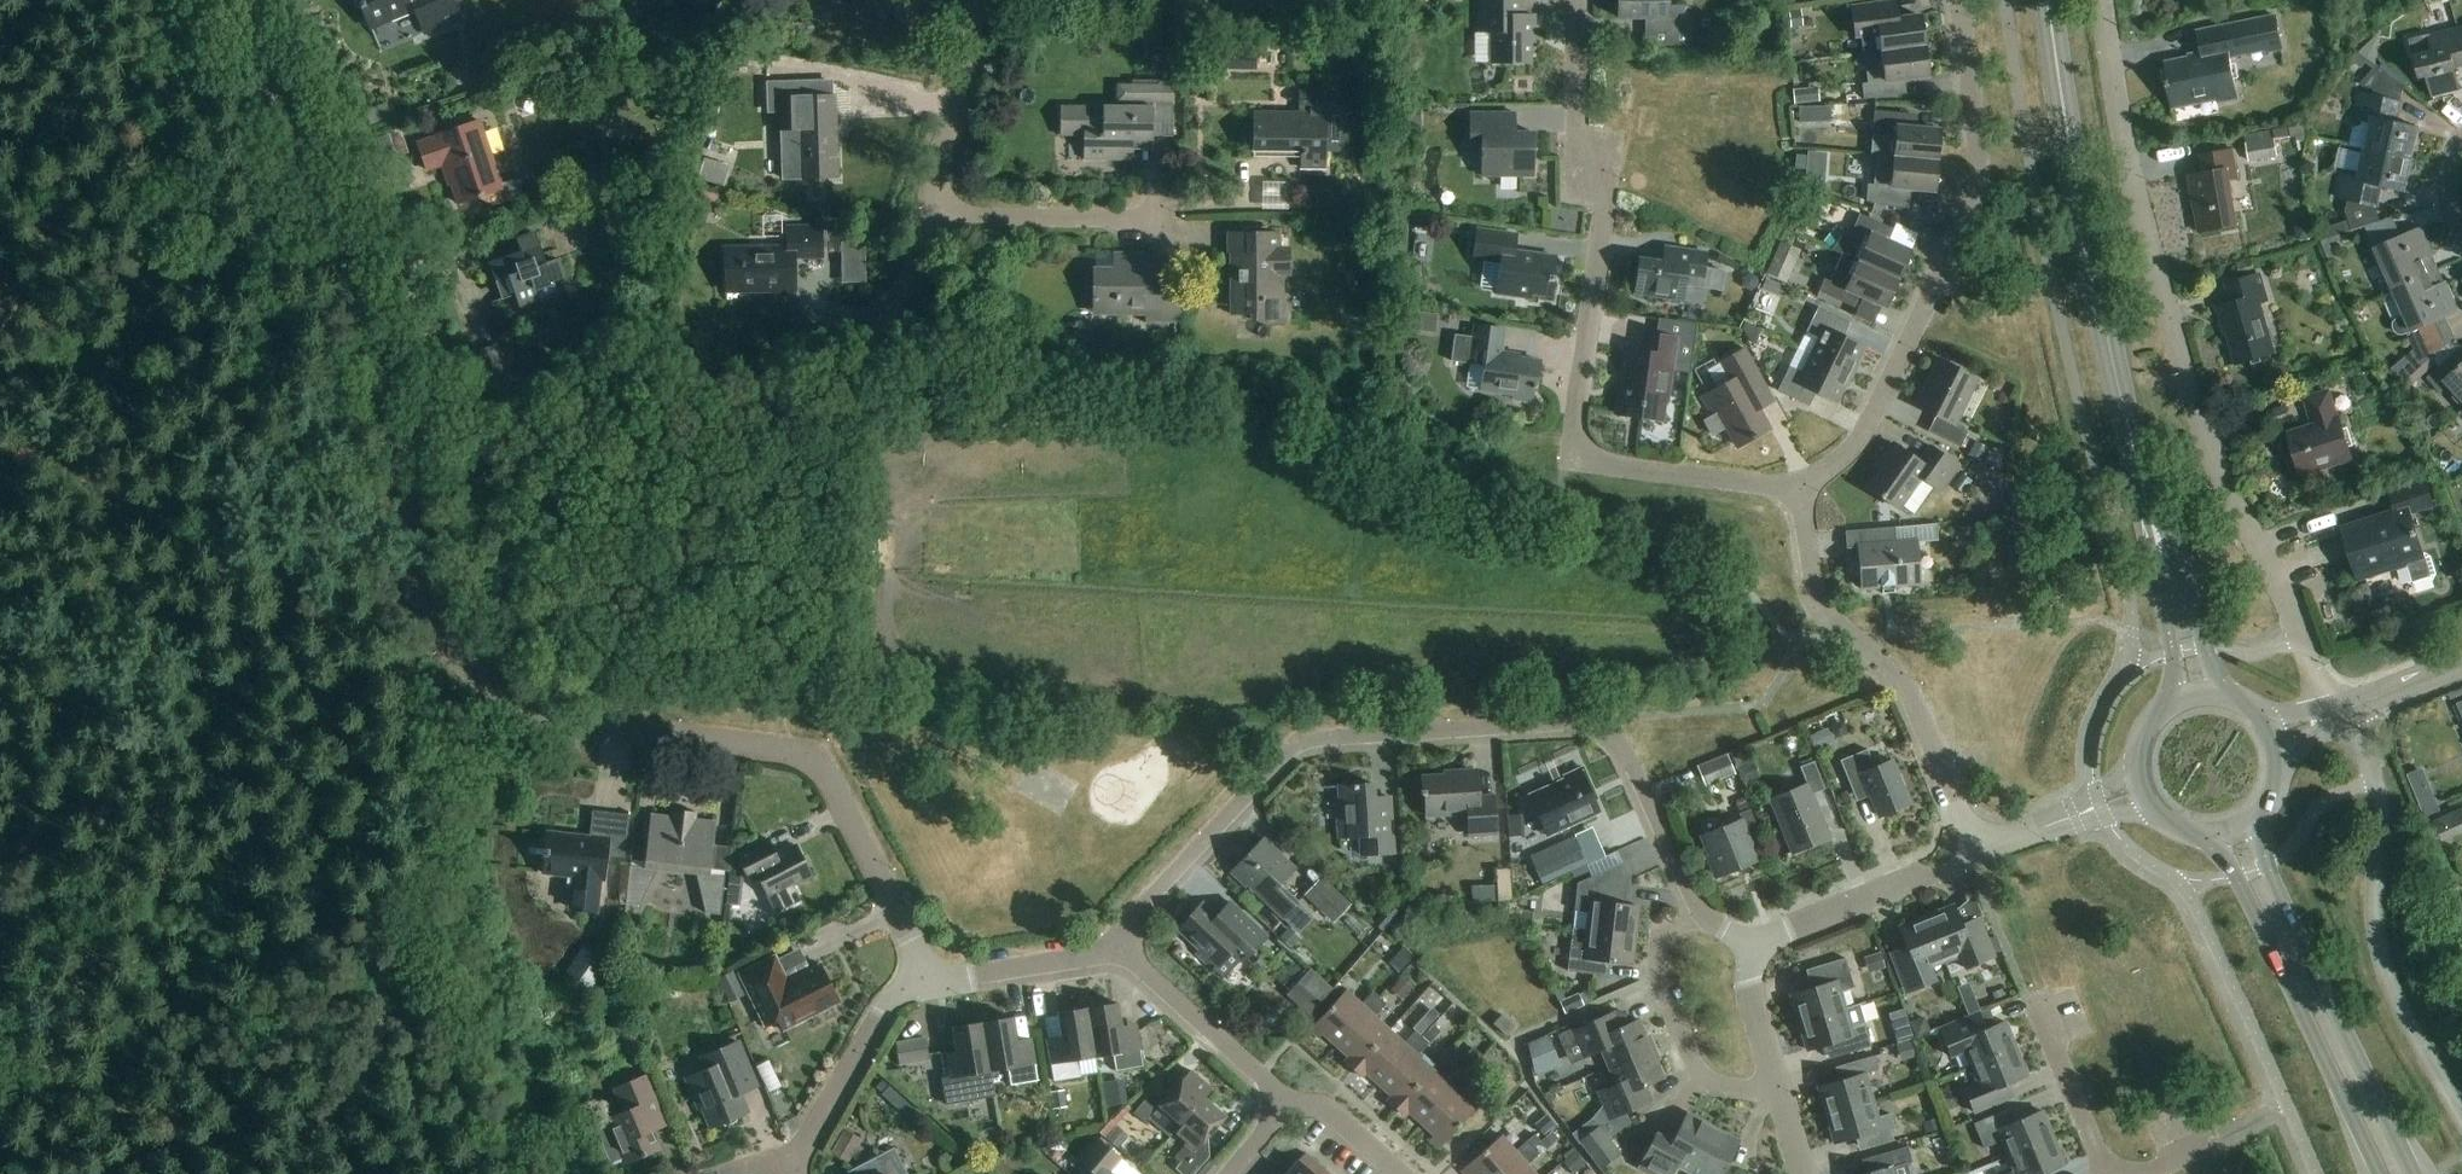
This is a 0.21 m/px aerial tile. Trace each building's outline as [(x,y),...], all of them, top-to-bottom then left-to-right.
[(370,29),(415,11),(425,34),(460,20),(451,0),(358,0),(370,29)] [(1523,0),(1482,0),(1482,33),(1492,34),(1492,64),(1531,64),(1531,33),(1535,33),(1535,16),(1523,16),(1523,0)] [(1618,18),(1652,18),(1652,47),(1691,47),(1691,18),(1685,18),(1685,7),(1668,7),(1668,0),(1618,0),(1618,18)] [(1856,37),(1861,36),(1864,55),(1882,52),(1925,47),(1921,17),(1890,21),(1888,3),(1852,8),(1855,26),(1856,37)] [(1801,10),(1788,12),(1790,29),(1803,28),(1801,10)] [(645,22),(637,29),(648,40),(661,28),(654,20),(651,16),(645,22)] [(2284,50),(2277,16),(2198,32),(2202,54),(2188,57),(2189,59),(2165,64),(2169,83),(2166,83),(2172,109),(2217,101),(2217,103),(2239,99),(2230,58),(2251,54),(2251,55),(2268,51),(2269,53),(2284,50)] [(1175,26),(1155,26),(1155,44),(1175,44),(1175,26)] [(2458,31),(2430,38),(2434,53),(2416,57),(2421,78),(2428,76),(2433,96),(2460,89),(2455,69),(2461,67),(2461,45),(2458,31)] [(1925,47),(1882,52),(1884,71),(1867,73),(1868,84),(1862,85),(1864,100),(1900,96),(1898,81),(1929,77),(1925,47)] [(1233,69),(1233,49),(1222,49),(1222,69),(1233,69)] [(1193,75),(1193,82),(1193,92),(1207,92),(1207,81),(1207,75),(1193,75)] [(832,82),(767,84),(767,100),(775,100),(775,114),(773,114),(773,131),(781,131),(783,181),(800,180),(838,179),(835,113),(833,113),(832,82)] [(1173,84),(1139,84),(1117,84),(1117,108),(1103,108),(1103,118),(1089,118),(1089,108),(1064,108),(1064,135),(1084,135),(1084,161),(1134,161),(1134,151),(1153,151),(1153,128),(1173,128),(1173,84)] [(1793,90),(1795,105),(1819,102),(1818,88),(1793,90)] [(1335,93),(1300,92),(1300,114),(1254,114),(1253,158),(1302,158),(1302,169),(1325,169),(1326,152),(1347,153),(1347,104),(1335,106),(1335,93)] [(2366,150),(2412,160),(2419,128),(2396,123),(2401,102),(2362,94),(2356,120),(2371,123),(2366,150)] [(1814,107),(1799,107),(1800,123),(1815,123),(1814,107)] [(1420,110),(1403,111),(1404,125),(1421,125),(1420,110)] [(1873,137),(1871,155),(1877,156),(1894,157),(1937,161),(1940,131),(1909,128),(1911,115),(1875,112),(1874,126),(1879,126),(1878,137),(1873,137)] [(1516,114),(1470,114),(1470,142),(1481,142),(1481,177),(1535,177),(1535,134),(1516,134),(1516,114)] [(500,186),(479,122),(435,136),(436,139),(417,145),(426,171),(445,165),(458,205),(479,198),(496,207),(526,197),(522,186),(524,181),(517,178),(517,180),(500,186)] [(2305,126),(2290,129),(2291,137),(2292,139),(2306,136),(2305,126)] [(2279,156),(2290,154),(2287,137),(2276,139),(2275,138),(2246,144),(2250,163),(2279,158),(2279,156)] [(2229,181),(2238,180),(2233,150),(2201,156),(2204,174),(2189,177),(2199,233),(2237,226),(2229,181)] [(2405,192),(2412,160),(2366,150),(2360,176),(2344,172),(2338,199),(2377,208),(2382,187),(2405,192)] [(1868,185),(1867,202),(1883,207),(1902,208),(1904,189),(1935,191),(1937,161),(1894,157),(1877,156),(1877,157),(1875,174),(1874,185),(1868,185)] [(1262,198),(1281,203),(1287,181),(1268,176),(1262,198)] [(1806,184),(1805,189),(1807,190),(1824,195),(1825,178),(1806,176),(1806,180),(1806,184)] [(1795,212),(1790,225),(1805,232),(1811,218),(1795,212)] [(1831,251),(1842,256),(1842,255),(1898,280),(1910,252),(1882,240),(1888,227),(1860,215),(1850,238),(1844,235),(1831,251)] [(822,258),(821,227),(787,227),(788,249),(725,250),(725,293),(795,292),(794,258),(822,258)] [(2375,249),(2393,291),(2440,270),(2422,228),(2375,249)] [(1516,236),(1478,230),(1474,259),(1501,263),(1497,294),(1517,296),(1518,292),(1550,296),(1556,258),(1514,252),(1516,236)] [(562,281),(555,261),(546,264),(536,234),(508,243),(512,256),(493,262),(499,282),(502,281),(507,299),(515,297),(518,306),(537,299),(534,290),(562,281)] [(1229,234),(1229,254),(1231,254),(1232,316),(1252,316),(1252,321),(1283,321),(1282,275),(1292,275),(1292,247),(1280,247),(1280,234),(1229,234)] [(866,235),(842,236),(842,255),(866,255),(866,235)] [(1709,254),(1672,249),(1670,263),(1640,259),(1635,295),(1685,302),(1688,278),(1705,281),(1709,254)] [(1720,254),(1716,262),(1721,264),(1722,262),(1738,271),(1741,264),(1720,254)] [(1147,322),(1166,322),(1180,322),(1181,283),(1153,283),(1153,256),(1114,255),(1114,271),(1094,271),(1094,315),(1147,315),(1147,322)] [(1842,255),(1842,256),(1830,282),(1825,280),(1819,293),(1852,307),(1858,295),(1886,307),(1898,280),(1842,255)] [(1773,259),(1767,276),(1780,281),(1789,284),(1795,268),(1787,265),(1775,260),(1773,259)] [(2251,261),(2237,265),(2240,276),(2254,272),(2251,261)] [(2425,364),(2448,345),(2437,321),(2446,317),(2459,311),(2440,270),(2393,291),(2405,316),(2397,319),(2395,321),(2394,324),(2394,330),(2396,333),(2400,336),(2404,336),(2407,335),(2412,333),(2425,364)] [(1743,279),(1743,287),(1751,291),(1757,286),(1757,278),(1750,274),(1743,279)] [(2268,302),(2260,275),(2226,285),(2232,304),(2217,308),(2223,326),(2225,325),(2237,365),(2275,354),(2260,304),(2268,302)] [(1761,290),(1776,296),(1780,285),(1765,279),(1761,290)] [(1819,308),(1798,350),(1852,376),(1858,365),(1856,364),(1864,347),(1844,337),(1850,323),(1819,308)] [(1405,330),(1420,332),(1422,314),(1407,312),(1405,330)] [(1746,321),(1743,327),(1753,346),(1761,329),(1746,321)] [(1452,362),(1470,364),(1485,366),(1481,390),(1514,395),(1513,400),(1532,403),(1533,389),(1536,389),(1540,362),(1509,358),(1510,355),(1501,354),(1504,330),(1475,326),(1474,337),(1455,335),(1452,362)] [(2410,342),(2416,343),(2412,333),(2407,335),(2410,342)] [(1677,339),(1641,334),(1639,352),(1626,351),(1617,415),(1663,421),(1666,403),(1668,403),(1677,339)] [(481,351),(489,377),(506,372),(498,345),(481,351)] [(1713,435),(1726,428),(1736,446),(1751,438),(1752,440),(1771,430),(1760,410),(1774,402),(1745,349),(1720,363),(1731,382),(1702,397),(1713,417),(1705,422),(1713,435)] [(2421,368),(2413,349),(2390,370),(2405,381),(2421,368)] [(1852,376),(1798,350),(1778,391),(1809,407),(1816,394),(1836,403),(1845,386),(1847,387),(1852,376)] [(2459,350),(2427,379),(2441,395),(2450,387),(2461,400),(2461,353),(2459,350)] [(1978,379),(1938,359),(1915,407),(1936,417),(1928,432),(1961,448),(1968,433),(1955,426),(1978,379)] [(2338,419),(2329,392),(2305,399),(2313,427),(2288,434),(2301,476),(2353,460),(2340,419),(2338,419)] [(1976,441),(1969,455),(1982,461),(1988,447),(1976,441)] [(1940,492),(1958,467),(1931,447),(1920,463),(1894,444),(1883,460),(1885,461),(1878,471),(1868,488),(1898,510),(1921,478),(1940,492)] [(2391,494),(2397,512),(2343,529),(2359,580),(2403,566),(2409,584),(2415,588),(2434,582),(2437,576),(2431,557),(2425,554),(2423,555),(2410,515),(2435,507),(2428,483),(2391,494)] [(1916,526),(1846,532),(1847,549),(1859,548),(1862,589),(1882,587),(1882,594),(1895,593),(1894,586),(1920,584),(1916,543),(1918,543),(1938,542),(1936,524),(1916,526)] [(1810,736),(1816,751),(1834,743),(1828,729),(1810,736)] [(1875,768),(1868,751),(1841,762),(1854,795),(1868,790),(1880,818),(1910,806),(1891,761),(1875,768)] [(1728,755),(1698,766),(1705,785),(1735,773),(1728,755)] [(1752,763),(1740,768),(1746,783),(1758,778),(1752,763)] [(1825,790),(1815,763),(1801,768),(1808,786),(1772,801),(1793,853),(1829,838),(1812,795),(1825,790)] [(1529,796),(1541,822),(1548,837),(1600,813),(1590,789),(1592,788),(1583,768),(1563,778),(1564,780),(1529,796)] [(1479,798),(1477,771),(1454,772),(1454,775),(1422,777),(1423,791),(1421,791),(1421,796),(1425,795),(1427,829),(1428,829),(1427,817),(1469,814),(1470,835),(1496,833),(1494,797),(1479,798)] [(1375,799),(1374,784),(1339,787),(1341,822),(1338,823),(1339,839),(1360,837),(1362,856),(1394,853),(1390,798),(1375,799)] [(718,928),(719,928),(725,877),(710,875),(716,823),(695,821),(696,813),(673,810),(672,818),(651,815),(645,868),(630,866),(624,917),(626,918),(627,905),(640,906),(658,871),(697,875),(706,914),(719,915),(718,928)] [(1748,832),(1757,828),(1750,811),(1740,815),(1742,821),(1702,837),(1710,858),(1707,859),(1716,879),(1760,861),(1748,832)] [(1509,816),(1510,837),(1524,837),(1523,815),(1509,816)] [(626,852),(630,818),(610,816),(607,840),(548,833),(543,874),(573,877),(569,909),(597,912),(601,881),(604,881),(607,850),(626,852)] [(1542,884),(1587,864),(1575,837),(1530,858),(1542,884)] [(1296,905),(1278,888),(1296,870),(1264,839),(1231,873),(1247,888),(1249,886),(1283,919),(1296,905)] [(777,857),(768,840),(737,856),(751,882),(759,878),(768,895),(766,896),(776,914),(802,901),(793,884),(812,875),(798,847),(777,857)] [(1587,931),(1635,936),(1639,907),(1626,906),(1629,879),(1623,865),(1578,884),(1575,911),(1589,913),(1587,931)] [(547,890),(567,894),(570,879),(551,875),(547,890)] [(730,876),(729,887),(743,889),(744,878),(730,876)] [(1322,877),(1305,895),(1333,922),(1350,904),(1322,877)] [(1419,891),(1403,893),(1405,908),(1420,907),(1419,891)] [(1202,903),(1178,930),(1199,950),(1196,954),(1215,971),(1223,979),(1242,959),(1244,961),(1267,937),(1246,917),(1229,902),(1216,916),(1202,903)] [(1389,906),(1374,923),(1383,931),(1398,914),(1389,906)] [(1966,969),(1991,959),(1996,957),(1980,917),(1961,925),(1954,906),(1927,917),(1945,962),(1961,956),(1966,969)] [(1544,913),(1518,911),(1523,923),(1543,925),(1544,913)] [(1900,928),(1907,947),(1889,954),(1905,994),(1934,982),(1928,969),(1945,962),(1927,917),(1900,928)] [(1289,928),(1280,938),(1291,949),(1301,939),(1289,928)] [(1635,936),(1587,931),(1573,929),(1568,972),(1604,976),(1606,962),(1632,965),(1635,936)] [(826,959),(843,956),(840,939),(824,942),(826,959)] [(1412,959),(1400,948),(1383,965),(1395,977),(1412,959)] [(1882,952),(1865,957),(1869,973),(1886,968),(1882,952)] [(593,955),(576,979),(592,990),(609,966),(593,955)] [(788,981),(775,956),(739,974),(765,1027),(778,1021),(783,1031),(840,1003),(820,964),(788,981)] [(1791,995),(1799,1023),(1846,1010),(1840,993),(1855,988),(1846,959),(1811,969),(1817,988),(1791,995)] [(1287,995),(1309,1016),(1333,990),(1310,969),(1287,995)] [(609,988),(619,990),(621,973),(611,971),(609,988)] [(733,972),(719,979),(730,1003),(744,996),(733,972)] [(1402,978),(1391,990),(1401,999),(1411,987),(1402,978)] [(1323,1035),(1336,1046),(1380,999),(1373,993),(1362,1005),(1346,991),(1310,1031),(1319,1039),(1323,1035)] [(1579,993),(1559,1002),(1565,1015),(1584,1006),(1579,993)] [(1974,993),(1962,998),(1969,1014),(1981,1009),(1974,993)] [(1345,1062),(1353,1070),(1390,1030),(1375,1017),(1386,1005),(1380,999),(1336,1046),(1348,1058),(1345,1062)] [(1118,1004),(1088,1009),(1096,1057),(1113,1055),(1116,1072),(1143,1067),(1137,1031),(1123,1033),(1118,1004)] [(1432,1008),(1418,1023),(1426,1030),(1440,1015),(1432,1008)] [(1078,1060),(1096,1057),(1088,1009),(1058,1014),(1063,1043),(1048,1045),(1054,1082),(1081,1078),(1078,1060)] [(1846,1010),(1799,1023),(1808,1051),(1849,1039),(1853,1052),(1872,1047),(1865,1024),(1851,1028),(1846,1010)] [(1609,1068),(1651,1049),(1639,1020),(1630,1024),(1626,1015),(1619,1011),(1614,1012),(1614,1013),(1572,1031),(1584,1058),(1601,1051),(1609,1068)] [(1501,1015),(1493,1024),(1506,1036),(1514,1026),(1501,1015)] [(1926,1017),(1911,1023),(1917,1038),(1931,1032),(1926,1017)] [(1942,1033),(1947,1047),(1952,1059),(1966,1053),(1972,1068),(2016,1049),(2005,1022),(1986,1031),(1980,1017),(1942,1033)] [(1013,1018),(983,1023),(990,1072),(1008,1069),(1011,1086),(1038,1082),(1032,1045),(1017,1047),(1013,1018)] [(990,1072),(983,1023),(953,1028),(957,1051),(942,1054),(946,1077),(941,1078),(946,1105),(994,1097),(990,1072)] [(1433,1025),(1423,1037),(1430,1044),(1441,1032),(1433,1025)] [(1909,1025),(1893,1029),(1898,1044),(1913,1039),(1909,1025)] [(635,1029),(621,1035),(625,1045),(628,1043),(631,1052),(642,1047),(635,1029)] [(1366,1074),(1379,1085),(1422,1038),(1416,1032),(1405,1044),(1390,1030),(1353,1070),(1362,1078),(1366,1074)] [(1548,1036),(1528,1045),(1536,1075),(1561,1064),(1548,1036)] [(1387,1101),(1396,1109),(1433,1069),(1418,1056),(1429,1044),(1422,1038),(1379,1085),(1391,1097),(1387,1101)] [(926,1039),(897,1044),(900,1064),(930,1059),(926,1039)] [(1912,1041),(1897,1045),(1902,1061),(1917,1057),(1912,1041)] [(740,1094),(757,1087),(738,1042),(698,1059),(698,1061),(711,1055),(716,1066),(686,1079),(694,1098),(684,1102),(684,1103),(698,1097),(710,1127),(697,1132),(697,1134),(722,1124),(725,1126),(729,1125),(733,1124),(736,1121),(737,1117),(748,1113),(740,1094)] [(1474,1047),(1460,1062),(1471,1072),(1484,1057),(1474,1047)] [(1651,1049),(1609,1068),(1616,1085),(1598,1093),(1610,1120),(1653,1102),(1646,1086),(1664,1079),(1651,1049)] [(2016,1049),(1972,1068),(1979,1085),(1965,1091),(1975,1114),(2008,1100),(2002,1087),(2027,1076),(2016,1049)] [(1818,1088),(1827,1116),(1873,1102),(1865,1075),(1879,1071),(1875,1057),(1840,1067),(1844,1080),(1818,1088)] [(934,1076),(932,1066),(904,1070),(905,1079),(934,1076)] [(1409,1113),(1421,1125),(1465,1077),(1459,1071),(1447,1083),(1433,1069),(1396,1109),(1405,1117),(1409,1113)] [(1150,1119),(1158,1126),(1170,1136),(1173,1134),(1181,1124),(1204,1099),(1212,1090),(1190,1071),(1164,1101),(1153,1091),(1134,1114),(1145,1124),(1150,1119)] [(1488,1089),(1500,1101),(1517,1084),(1505,1072),(1488,1089)] [(651,1132),(667,1125),(646,1076),(614,1090),(624,1113),(605,1121),(624,1165),(659,1150),(651,1132)] [(1465,1077),(1421,1125),(1434,1136),(1430,1140),(1440,1149),(1476,1109),(1461,1095),(1472,1083),(1465,1077)] [(1064,1091),(1050,1093),(1052,1109),(1066,1107),(1064,1091)] [(1182,1163),(1177,1169),(1182,1173),(1194,1173),(1208,1158),(1198,1149),(1225,1117),(1204,1099),(1181,1124),(1173,1134),(1186,1145),(1176,1157),(1182,1163)] [(1873,1102),(1827,1116),(1835,1144),(1861,1136),(1865,1150),(1893,1141),(1891,1132),(1896,1131),(1891,1115),(1878,1118),(1873,1102)] [(2003,1144),(2009,1157),(2053,1139),(2042,1112),(2017,1122),(2012,1109),(1975,1124),(1986,1152),(2003,1144)] [(1535,1126),(1544,1136),(1556,1125),(1547,1115),(1535,1126)] [(1690,1172),(1713,1129),(1687,1115),(1675,1138),(1660,1130),(1641,1168),(1652,1173),(1672,1173),(1677,1165),(1690,1172)] [(1939,1117),(1923,1122),(1927,1135),(1943,1129),(1939,1117)] [(1609,1139),(1600,1126),(1580,1141),(1588,1153),(1609,1139)] [(1116,1128),(1107,1138),(1118,1148),(1127,1138),(1116,1128)] [(1690,1172),(1693,1173),(1739,1173),(1740,1172),(1727,1165),(1739,1142),(1713,1129),(1690,1172)] [(831,1154),(848,1164),(862,1140),(844,1130),(831,1154)] [(1546,1151),(1559,1140),(1552,1132),(1540,1143),(1546,1151)] [(1535,1135),(1528,1141),(1534,1147),(1541,1141),(1535,1135)] [(1534,1147),(1528,1141),(1516,1152),(1502,1136),(1461,1172),(1463,1173),(1504,1173),(1534,1147)] [(1609,1139),(1588,1153),(1600,1169),(1621,1154),(1609,1139)] [(2009,1157),(2015,1172),(2009,1173),(2044,1173),(2065,1166),(2053,1139),(2009,1157)] [(1110,1172),(1121,1159),(1099,1140),(1080,1162),(1094,1173),(1112,1173),(1110,1172)] [(1528,1165),(1540,1154),(1534,1147),(1504,1173),(1535,1173),(1528,1165)] [(1906,1163),(1911,1162),(1907,1148),(1867,1160),(1872,1173),(1868,1173),(1909,1173),(1906,1163)] [(894,1149),(846,1173),(847,1173),(907,1173),(894,1149)] [(1564,1162),(1574,1173),(1576,1173),(1587,1164),(1576,1152),(1564,1162)] [(1305,1153),(1299,1161),(1287,1173),(1329,1173),(1305,1153)]
